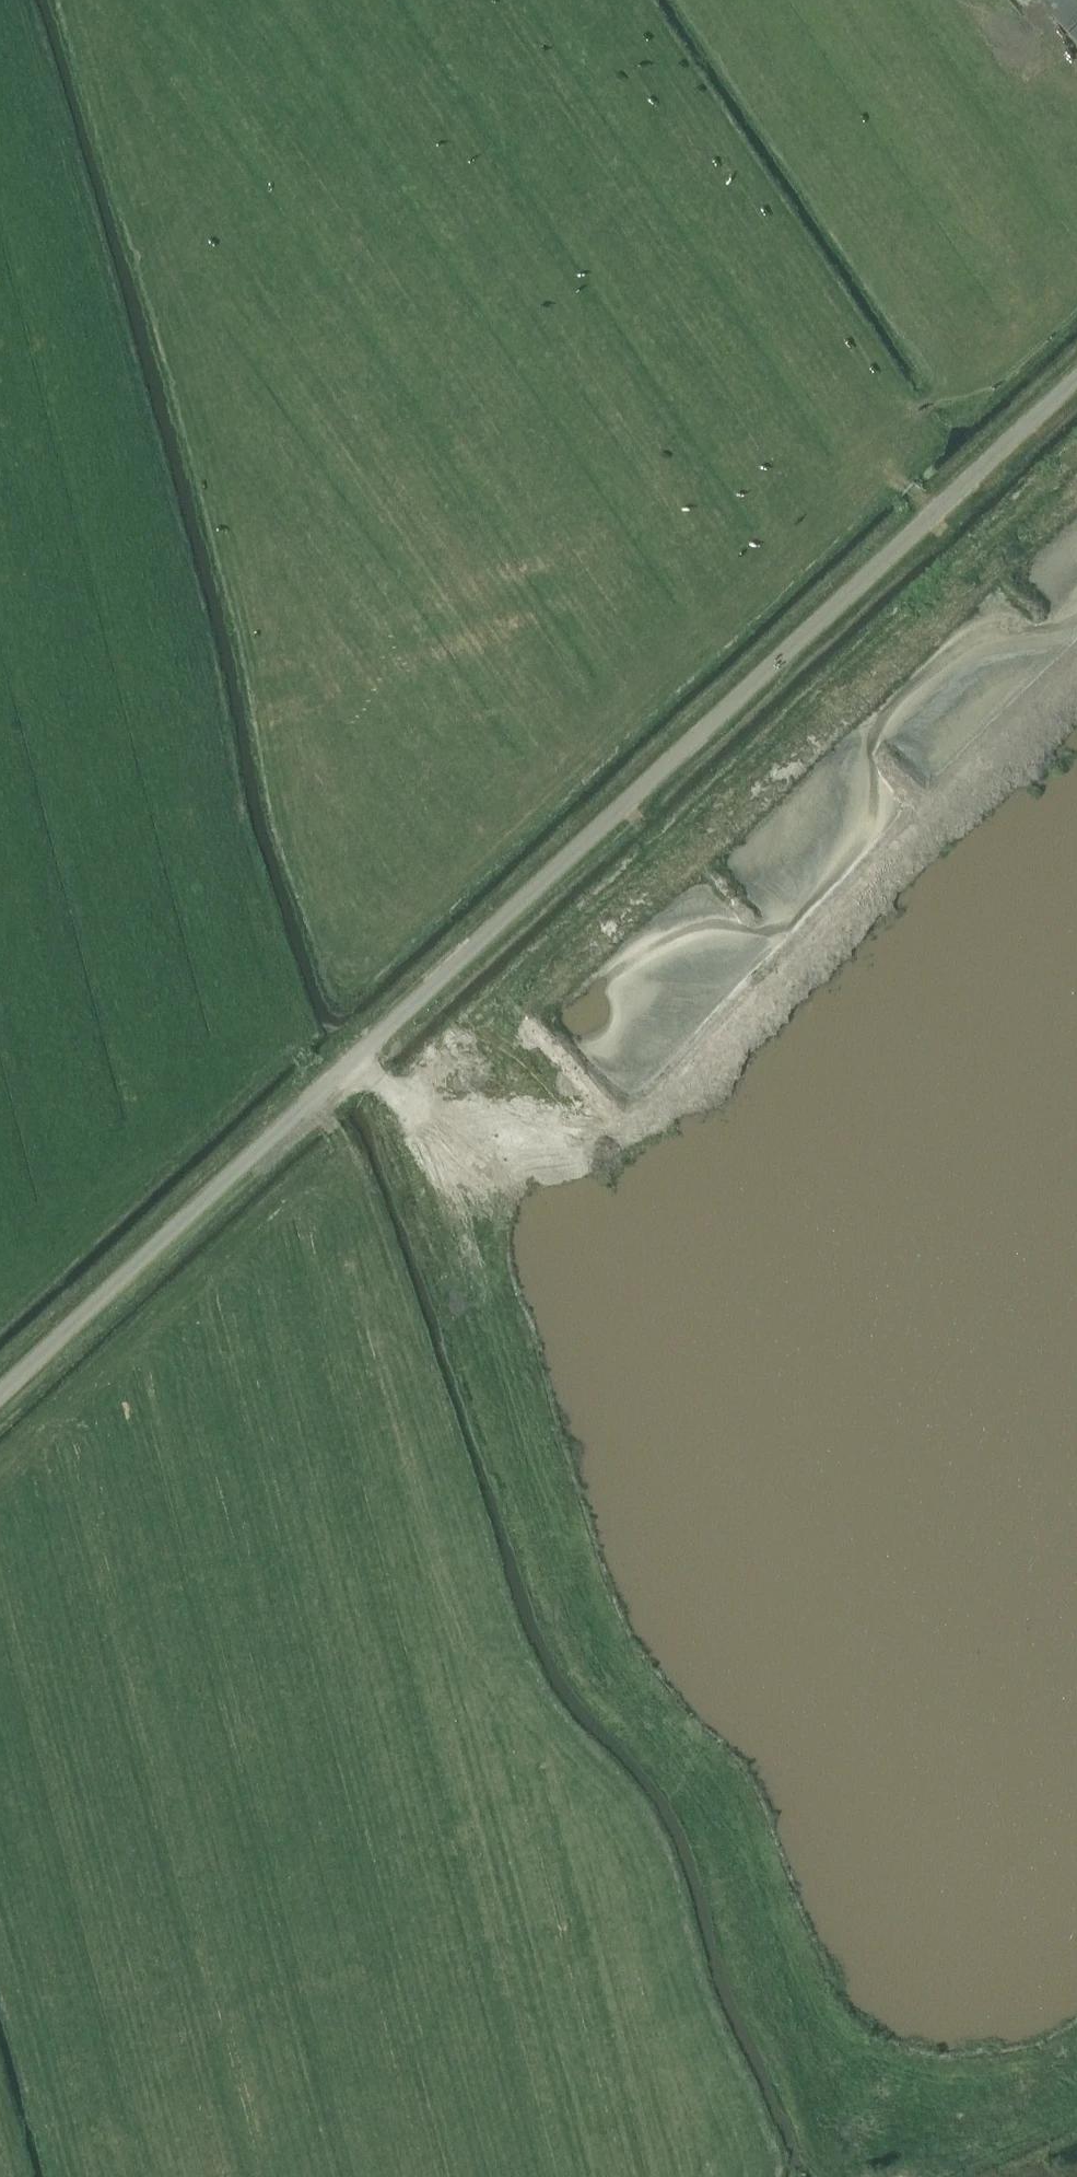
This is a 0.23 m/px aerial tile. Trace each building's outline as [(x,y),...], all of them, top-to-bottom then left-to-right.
[(1076,35),(1076,0),(1044,0),(1076,35)]
